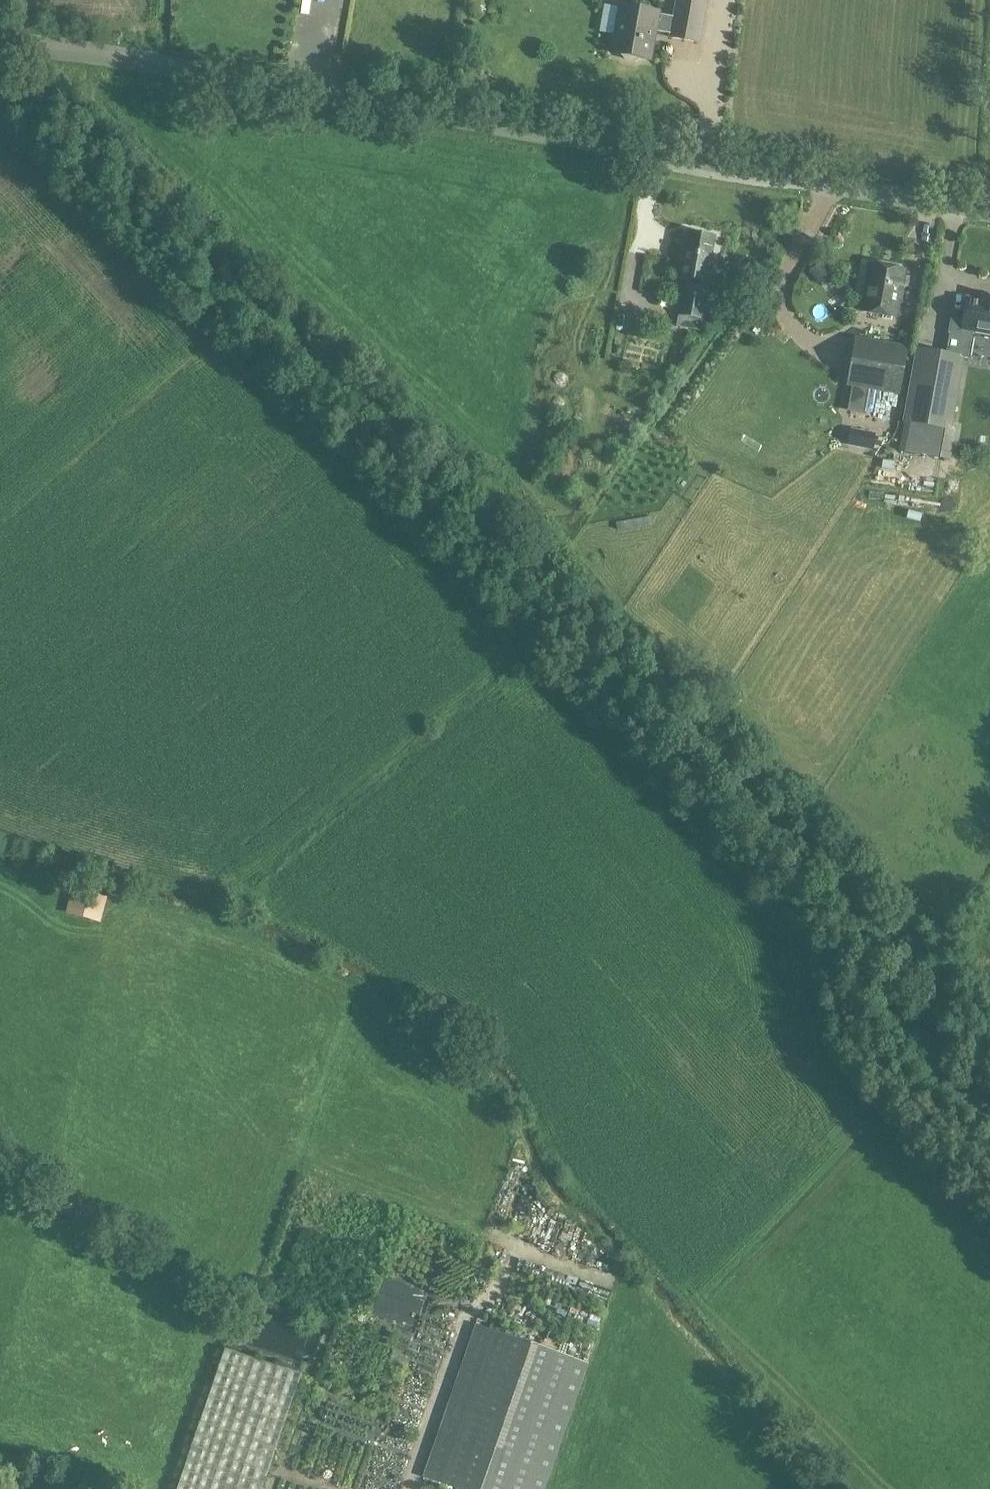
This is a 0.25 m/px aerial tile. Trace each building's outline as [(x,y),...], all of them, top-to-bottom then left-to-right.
[(660,13),(621,6),(618,25),(621,26),(616,55),(623,56),(626,60),(637,62),(641,59),(647,60),(653,32),(673,35),(672,38),(699,43),(707,0),(679,0),(676,18),(660,15),(660,13)] [(689,234),(682,279),(712,283),(716,255),(712,255),(715,238),(689,234)] [(870,265),(862,312),(898,319),(906,271),(870,265)] [(678,316),(705,321),(710,291),(684,286),(678,316)] [(949,333),(962,336),(963,330),(966,331),(989,335),(989,298),(981,297),(980,302),(967,299),(965,314),(953,311),(949,333)] [(908,347),(855,338),(846,386),(852,387),(850,398),(868,401),(870,391),(900,396),(908,347)] [(946,354),(918,349),(905,422),(907,422),(901,452),(950,461),(956,431),(950,430),(963,357),(961,357),(946,354)] [(874,434),(851,430),(849,445),(871,450),(874,434)] [(106,901),(74,892),(67,915),(99,924),(106,901)] [(515,1179),(525,1197),(534,1192),(524,1174),(515,1179)] [(425,1477),(460,1488),(543,1488),(586,1365),(477,1327),(425,1477)] [(179,1488),(265,1488),(305,1374),(229,1347),(179,1488)]
